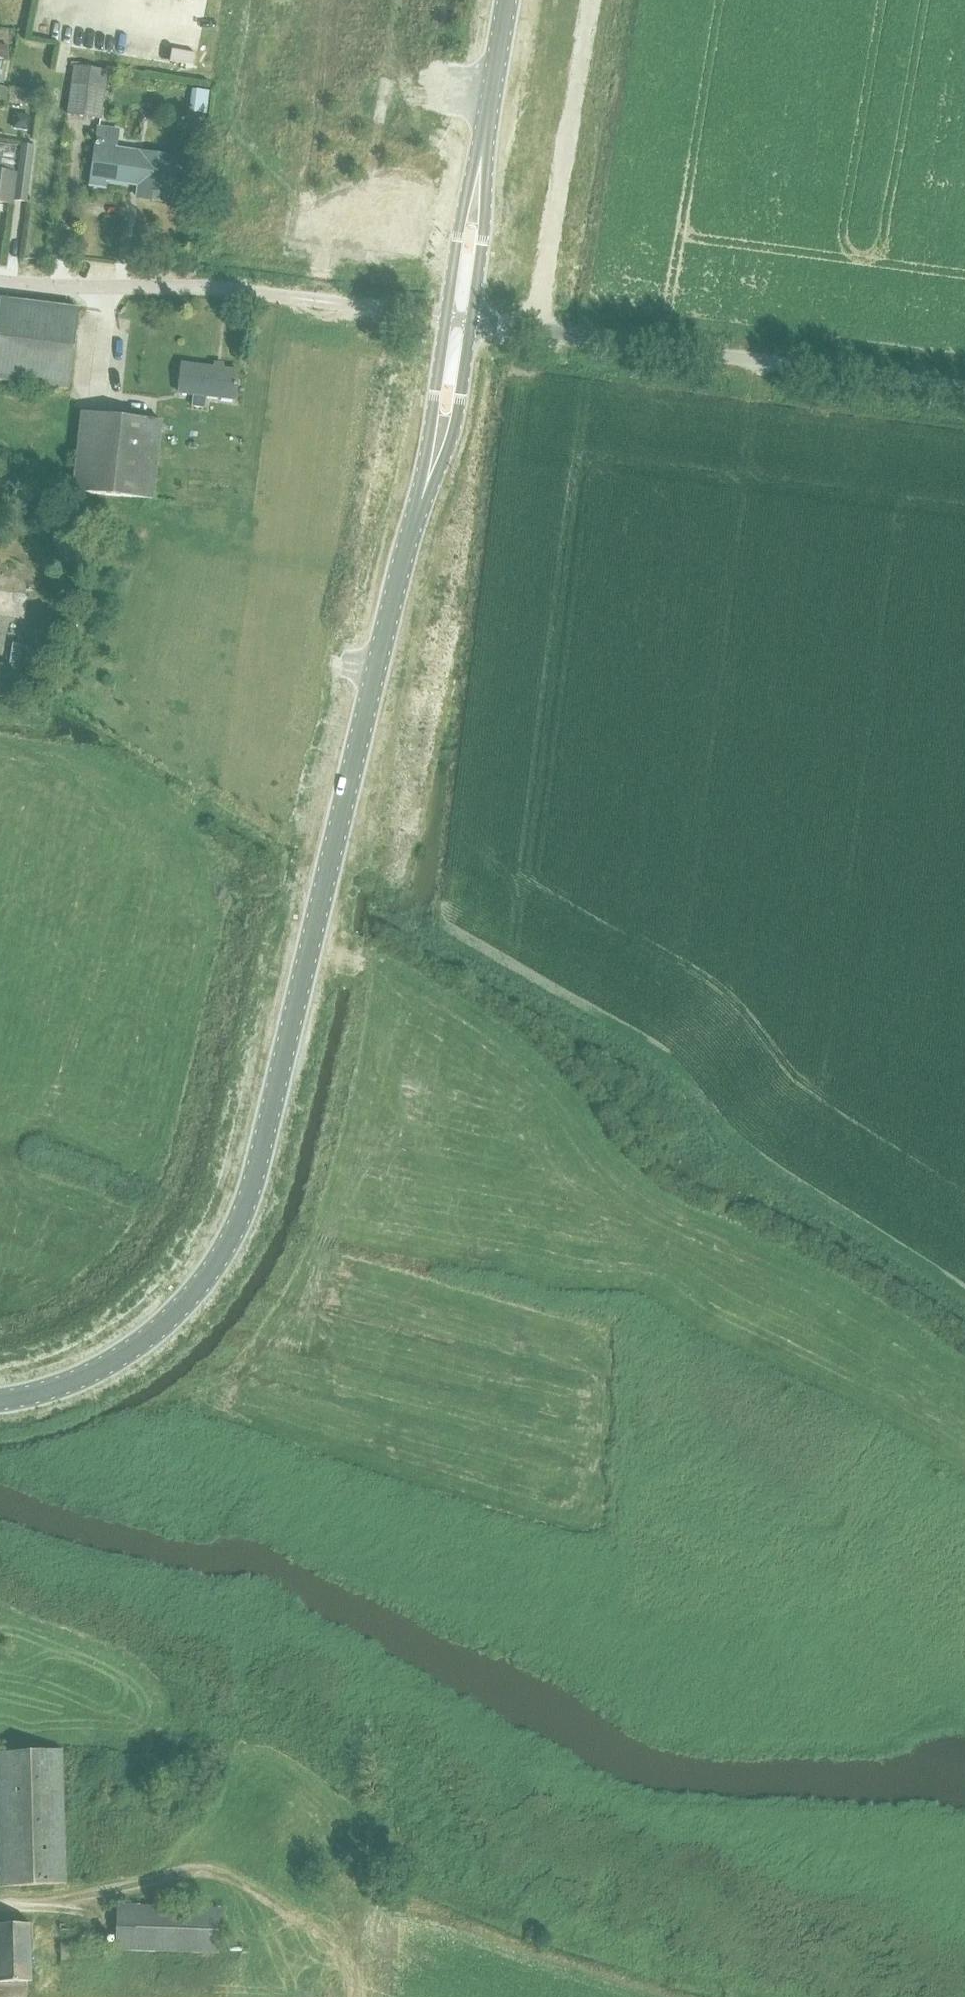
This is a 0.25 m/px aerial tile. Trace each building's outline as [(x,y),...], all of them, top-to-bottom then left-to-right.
[(0,44),(0,56),(7,57),(8,45),(0,44)] [(75,72),(69,113),(102,118),(107,77),(75,72)] [(6,102),(8,89),(0,87),(0,101),(6,102)] [(192,113),(211,115),(214,90),(195,88),(192,113)] [(15,115),(12,129),(27,131),(29,117),(15,115)] [(101,127),(92,184),(106,187),(107,180),(140,185),(138,197),(167,201),(170,184),(173,184),(177,158),(115,149),(118,129),(101,127)] [(34,146),(22,145),(15,202),(28,203),(34,146)] [(14,205),(17,174),(0,172),(0,204),(14,205)] [(0,300),(0,381),(68,389),(78,311),(0,300)] [(192,407),(205,408),(206,396),(233,399),(236,370),(181,364),(178,393),(193,394),(192,407)] [(162,423),(81,414),(72,495),(152,505),(162,423)] [(13,665),(23,666),(26,642),(16,641),(13,665)] [(12,698),(17,666),(9,665),(0,664),(0,696),(12,698)] [(63,1750),(0,1752),(0,1830),(2,1886),(67,1884),(63,1750)] [(221,1911),(119,1906),(117,1950),(219,1955),(221,1911)] [(31,1924),(0,1924),(0,1996),(26,1996),(26,1982),(32,1982),(31,1924)]
